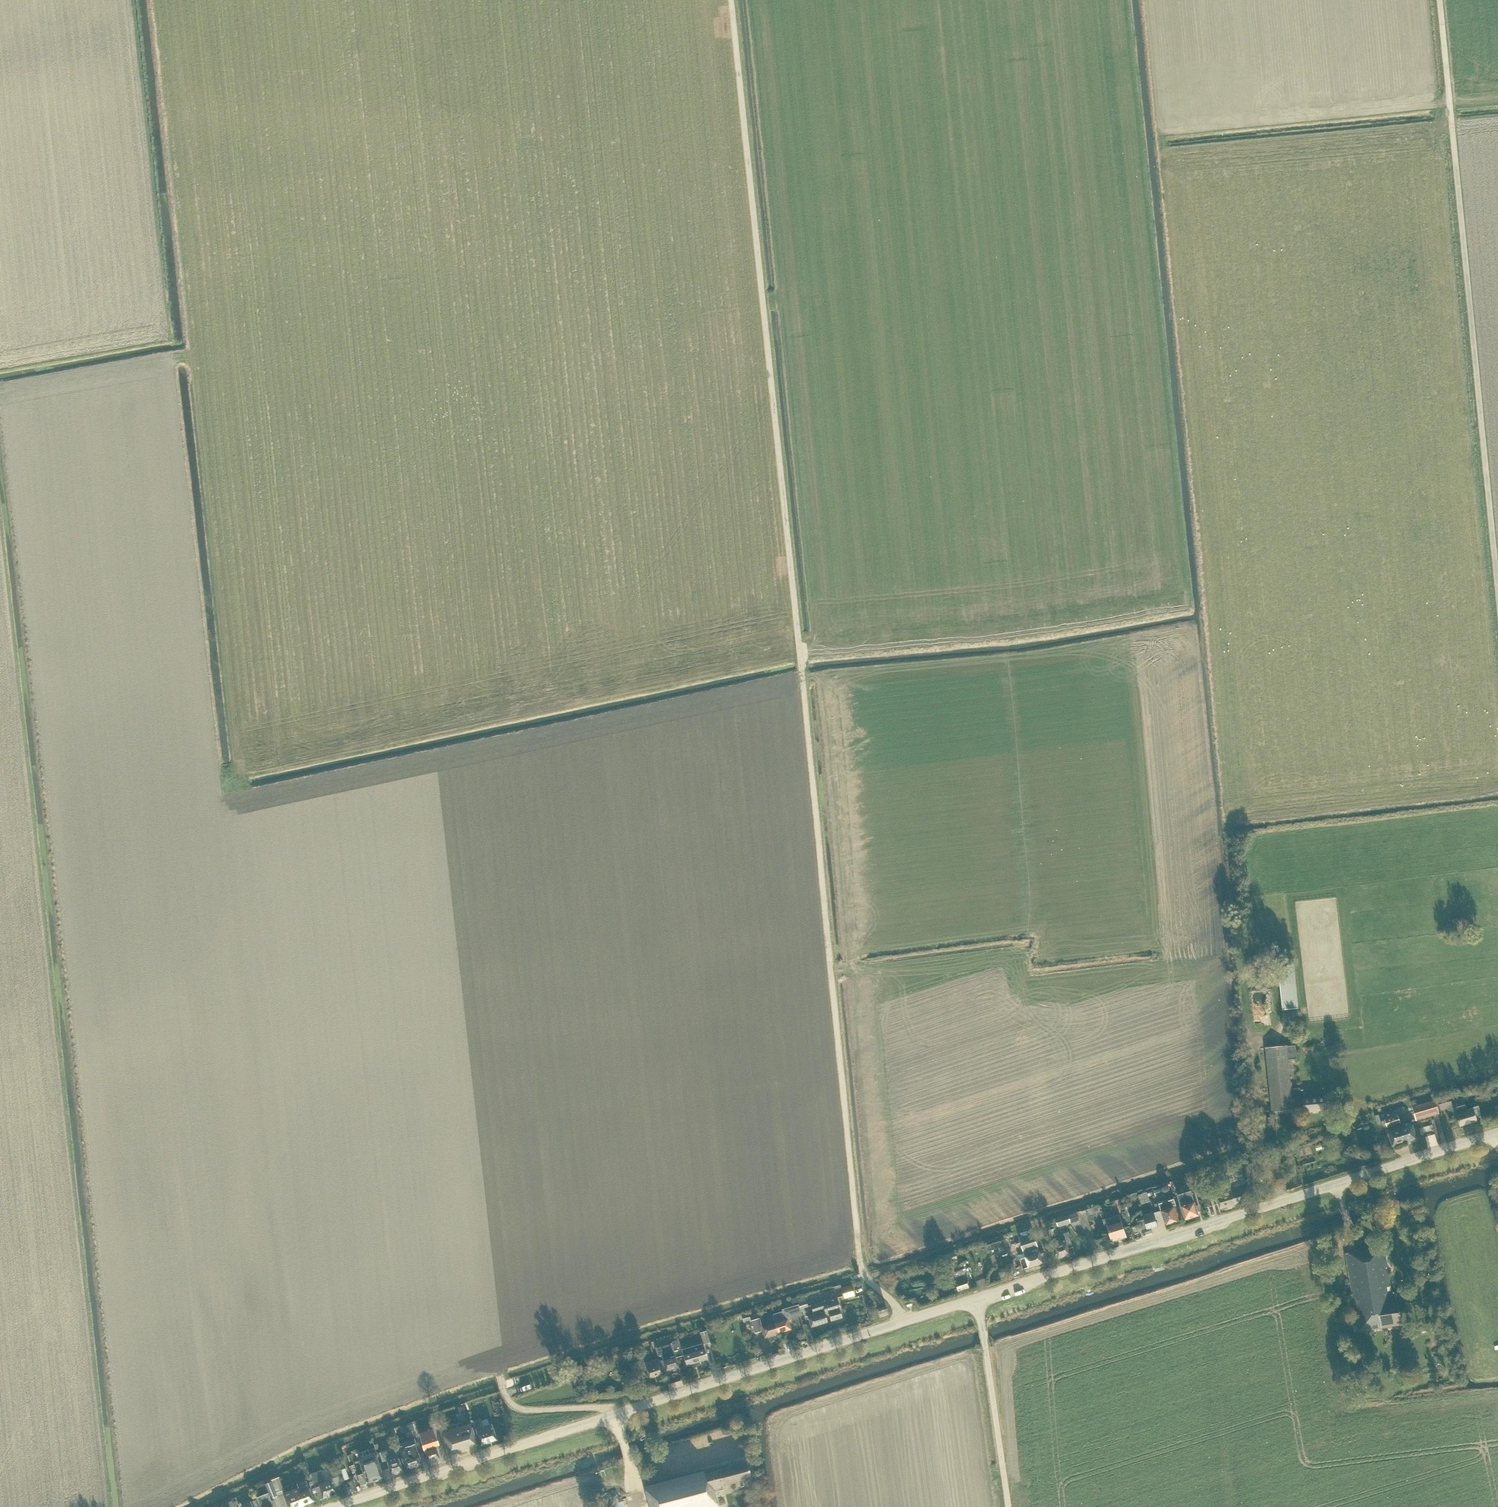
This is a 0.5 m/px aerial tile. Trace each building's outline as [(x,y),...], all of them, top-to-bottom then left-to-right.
[(1298,1009),(1294,961),(1278,962),(1283,1010),(1298,1009)] [(1291,1090),(1289,1079),(1287,1059),(1296,1058),(1295,1045),(1286,1047),(1286,1046),(1265,1048),(1272,1112),(1293,1110),(1293,1109),(1304,1108),(1304,1112),(1326,1110),(1325,1097),(1303,1099),(1302,1089),(1291,1090)] [(1453,1107),(1449,1095),(1437,1099),(1441,1110),(1453,1107)] [(1468,1109),(1466,1109),(1462,1096),(1452,1099),(1456,1112),(1460,1126),(1477,1121),(1475,1116),(1480,1115),(1478,1106),(1468,1109)] [(1435,1100),(1413,1107),(1416,1121),(1439,1114),(1435,1100)] [(1404,1107),(1383,1114),(1387,1127),(1400,1123),(1398,1116),(1406,1113),(1404,1107)] [(1392,1146),(1416,1139),(1413,1126),(1412,1126),(1411,1122),(1387,1129),(1388,1133),(1392,1146)] [(1429,1142),(1437,1142),(1437,1134),(1429,1134),(1429,1142)] [(1277,1152),(1276,1140),(1265,1142),(1266,1154),(1277,1152)] [(1228,1187),(1223,1168),(1214,1171),(1220,1190),(1228,1187)] [(1219,1209),(1235,1204),(1230,1189),(1220,1192),(1222,1197),(1216,1198),(1219,1209)] [(1194,1203),(1193,1202),(1195,1202),(1191,1190),(1177,1195),(1181,1207),(1182,1207),(1185,1219),(1198,1215),(1197,1212),(1200,1211),(1198,1205),(1195,1206),(1194,1203)] [(1150,1201),(1147,1193),(1138,1196),(1141,1204),(1150,1201)] [(1173,1207),(1173,1206),(1176,1205),(1173,1197),(1173,1198),(1158,1202),(1160,1210),(1161,1210),(1161,1211),(1163,1218),(1164,1218),(1166,1225),(1178,1222),(1173,1207)] [(1115,1209),(1122,1207),(1120,1199),(1113,1201),(1115,1209)] [(1087,1209),(1089,1217),(1096,1215),(1094,1207),(1087,1209)] [(1143,1216),(1143,1217),(1146,1228),(1147,1229),(1157,1226),(1153,1213),(1152,1213),(1143,1216)] [(1126,1237),(1119,1214),(1104,1219),(1112,1242),(1126,1237)] [(1068,1215),(1056,1219),(1046,1222),(1048,1230),(1056,1228),(1058,1227),(1071,1223),(1068,1215)] [(1143,1217),(1137,1219),(1140,1230),(1146,1228),(1143,1217)] [(1059,1235),(1056,1228),(1050,1230),(1052,1237),(1059,1235)] [(1074,1253),(1073,1247),(1068,1232),(1063,1234),(1065,1240),(1061,1241),(1059,1236),(1052,1239),(1054,1244),(1057,1253),(1056,1254),(1056,1255),(1057,1254),(1058,1258),(1070,1255),(1070,1254),(1074,1253)] [(1028,1268),(1043,1263),(1038,1248),(1033,1233),(1019,1238),(1024,1253),(1018,1255),(1023,1269),(1028,1267),(1028,1268)] [(1004,1240),(985,1246),(987,1252),(1006,1245),(1004,1240)] [(1357,1332),(1401,1325),(1398,1301),(1392,1302),(1383,1245),(1355,1250),(1356,1252),(1346,1253),(1354,1306),(1353,1306),(1357,1332)] [(855,1296),(852,1285),(840,1289),(843,1299),(855,1296)] [(808,1307),(804,1297),(796,1299),(800,1309),(808,1307)] [(830,1321),(841,1318),(839,1309),(838,1309),(837,1306),(838,1306),(835,1297),(822,1300),(826,1314),(828,1314),(830,1321)] [(810,1327),(827,1322),(820,1302),(810,1305),(812,1314),(807,1315),(810,1327)] [(771,1315),(772,1316),(774,1323),(777,1334),(790,1330),(787,1320),(800,1316),(796,1305),(781,1310),(781,1311),(771,1315)] [(771,1315),(751,1321),(754,1333),(762,1331),(764,1338),(777,1334),(774,1323),(772,1316),(771,1315)] [(709,1342),(706,1330),(699,1332),(703,1344),(709,1342)] [(671,1344),(672,1349),(680,1347),(677,1340),(672,1341),(672,1343),(671,1344)] [(657,1361),(661,1372),(665,1371),(666,1371),(678,1368),(672,1349),(671,1344),(670,1343),(655,1348),(658,1356),(661,1355),(662,1359),(657,1361)] [(686,1365),(707,1359),(704,1349),(702,1343),(681,1350),(686,1365)] [(635,1353),(619,1359),(621,1364),(637,1358),(635,1353)] [(657,1361),(657,1358),(643,1363),(642,1359),(635,1362),(638,1373),(646,1370),(649,1379),(662,1374),(661,1372),(657,1361)] [(472,1421),(475,1429),(476,1433),(480,1445),(496,1440),(491,1424),(483,1426),(480,1419),(472,1421)] [(404,1433),(414,1430),(412,1423),(402,1427),(404,1433)] [(466,1449),(477,1445),(470,1423),(442,1433),(449,1455),(466,1450),(466,1449)] [(428,1462),(439,1458),(435,1446),(438,1445),(432,1429),(418,1434),(428,1462)] [(405,1448),(399,1450),(402,1459),(405,1470),(421,1465),(417,1454),(414,1445),(405,1448)] [(394,1448),(379,1453),(382,1462),(386,1460),(391,1475),(402,1471),(397,1457),(394,1448)] [(366,1483),(383,1477),(375,1454),(361,1459),(358,1452),(347,1456),(349,1463),(358,1460),(363,1473),(357,1475),(360,1485),(366,1483)] [(750,1478),(746,1463),(703,1475),(702,1472),(644,1487),(649,1506),(717,1506),(712,1488),(742,1480),(743,1482),(747,1481),(746,1479),(750,1478)] [(320,1471),(310,1474),(312,1481),(314,1486),(315,1488),(316,1493),(318,1499),(322,1498),(336,1493),(334,1487),(340,1484),(337,1477),(324,1481),(320,1471)] [(271,1480),(271,1481),(276,1493),(283,1490),(278,1477),(271,1480)] [(273,1500),(270,1501),(269,1499),(277,1496),(276,1493),(271,1481),(263,1484),(267,1493),(256,1498),(260,1506),(276,1506),(273,1500)] [(282,1493),(287,1506),(298,1506),(313,1501),(307,1484),(298,1487),(282,1493)]
